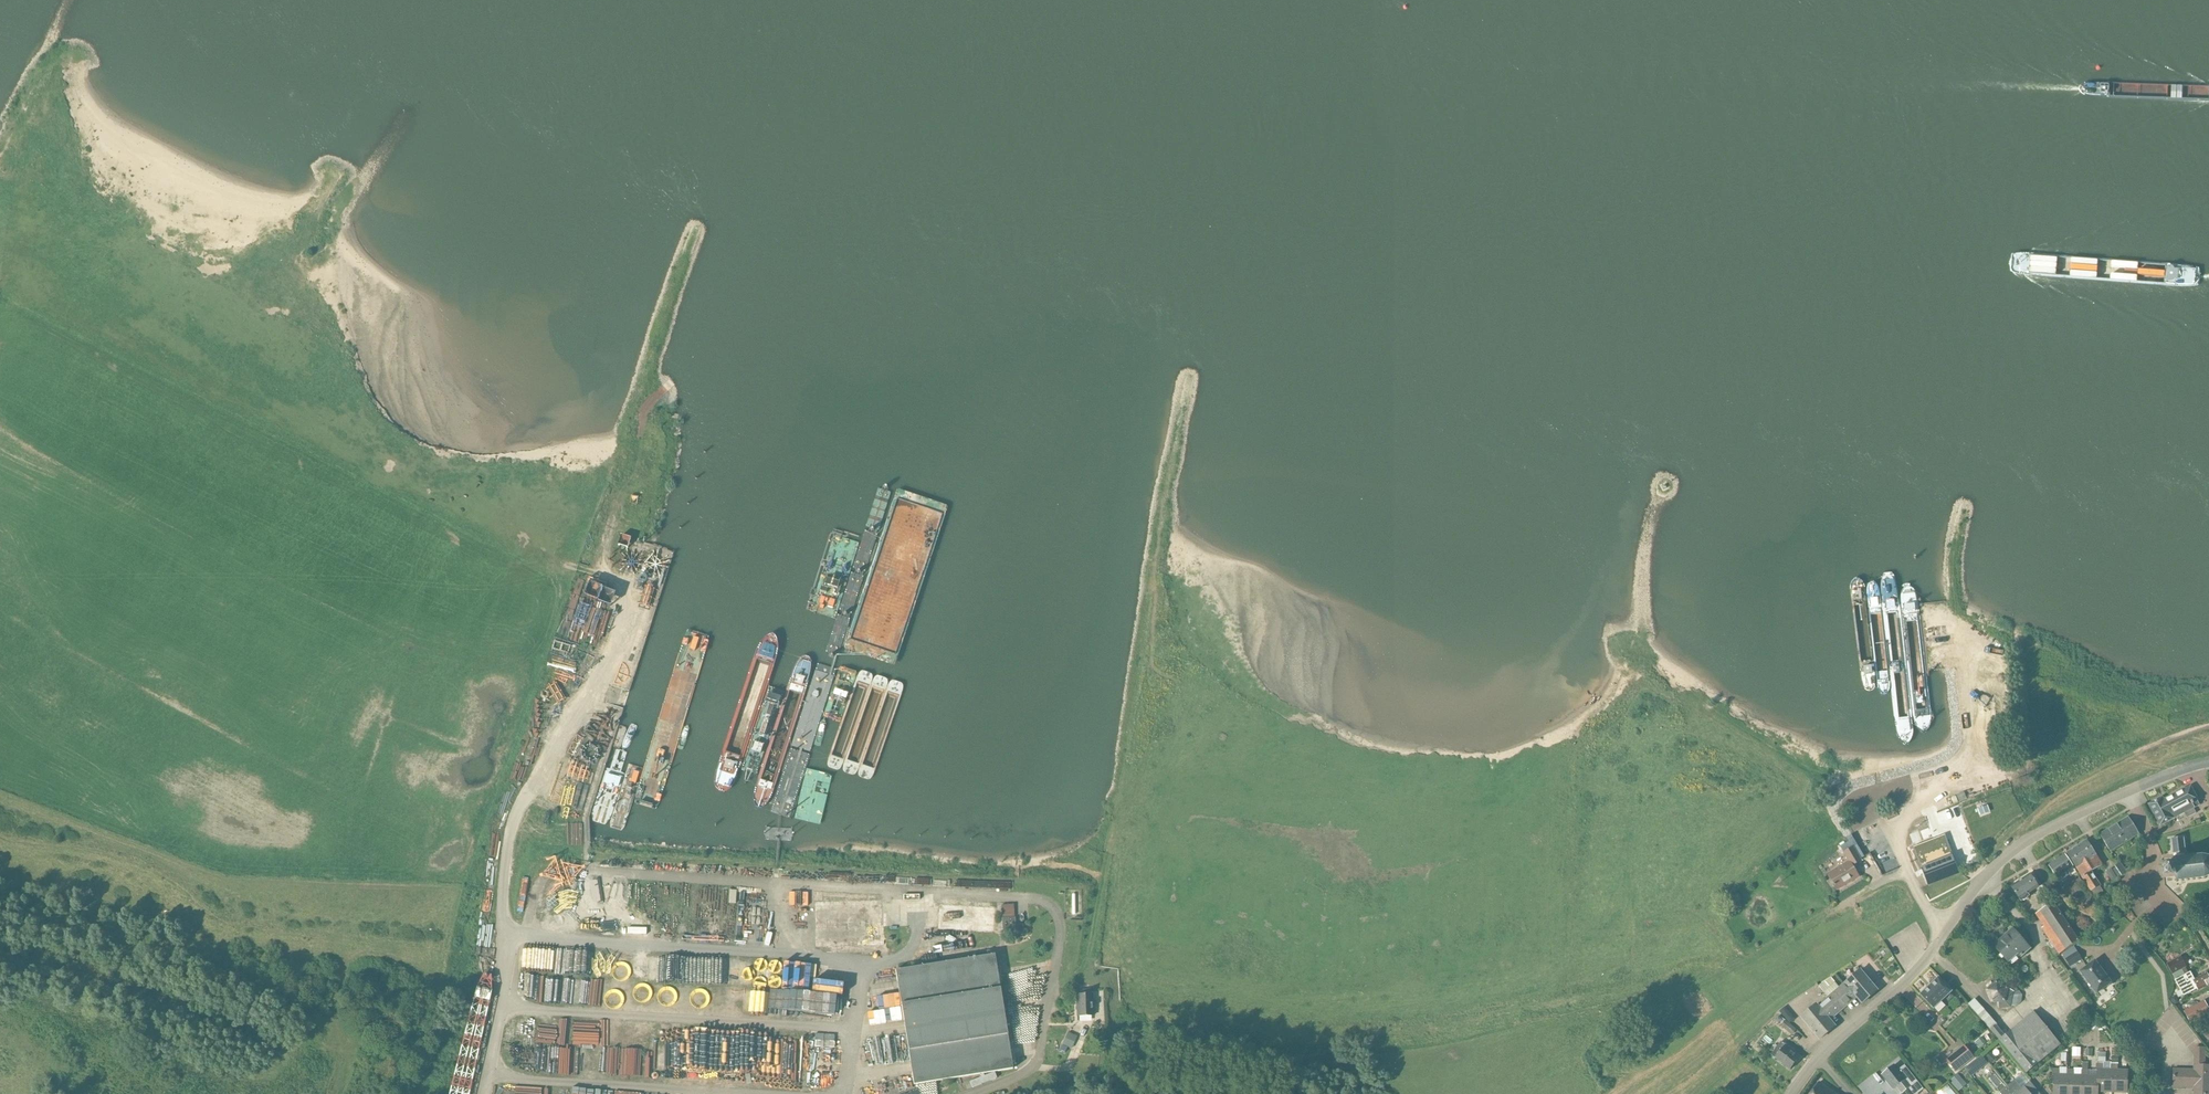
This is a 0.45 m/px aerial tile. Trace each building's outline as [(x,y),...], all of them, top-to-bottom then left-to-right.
[(2149,804),(2160,825),(2199,805),(2196,800),(2191,802),(2191,801),(2184,789),(2164,800),(2162,797),(2149,804)] [(2128,817),(2100,835),(2110,851),(2138,834),(2128,817)] [(1922,868),(1928,884),(1959,872),(1953,856),(1947,842),(1945,843),(1943,837),(1938,839),(1940,844),(1917,853),(1923,868),(1922,868)] [(2176,881),(2205,878),(2208,876),(2208,857),(2203,855),(2184,857),(2184,852),(2185,852),(2184,838),(2171,839),(2173,858),(2174,864),(2163,865),(2164,877),(2175,876),(2176,881)] [(2076,868),(2096,898),(2104,892),(2091,872),(2102,865),(2087,841),(2067,853),(2076,868)] [(1827,875),(1837,890),(1859,876),(1853,866),(1862,861),(1854,846),(1843,853),(1848,862),(1827,875)] [(2057,877),(2060,881),(2070,874),(2067,870),(2073,866),(2065,855),(2049,865),(2057,877)] [(2011,887),(2021,901),(2023,900),(2024,900),(2027,898),(2028,897),(2030,896),(2028,893),(2029,893),(2039,887),(2030,874),(2011,887)] [(817,946),(884,945),(884,900),(816,901),(817,946)] [(2042,928),(2059,954),(2079,941),(2053,902),(2035,914),(2044,927),(2042,928)] [(1014,904),(1002,905),(1002,917),(1014,916),(1014,904)] [(939,905),(939,929),(995,931),(996,906),(939,905)] [(753,939),(754,910),(740,909),(739,938),(753,939)] [(1015,917),(1002,918),(1003,932),(1016,931),(1015,917)] [(2162,932),(2156,924),(2147,931),(2153,939),(2162,932)] [(1994,946),(2008,961),(2018,952),(2021,956),(2030,949),(2013,929),(1994,946)] [(2070,966),(2083,959),(2078,952),(2066,959),(2070,966)] [(995,954),(896,970),(914,1085),(980,1074),(981,1077),(970,1081),(972,1088),(997,1078),(995,1072),(984,1076),(983,1074),(1013,1069),(1000,988),(995,954)] [(2175,979),(2184,975),(2181,969),(2186,967),(2180,956),(2167,964),(2175,979)] [(1879,986),(1888,978),(1871,960),(1866,965),(1869,968),(1865,971),(1879,986)] [(2095,961),(2081,972),(2097,994),(2111,983),(2095,961)] [(1828,997),(1837,1008),(1854,993),(1863,1003),(1878,990),(1860,970),(1840,988),(1832,978),(1819,986),(1828,997)] [(485,1028),(494,974),(480,971),(471,1025),(485,1028)] [(2184,996),(2198,988),(2199,990),(2208,985),(2208,977),(2207,973),(2195,980),(2191,971),(2184,975),(2175,979),(2175,980),(2184,996)] [(877,976),(873,980),(883,987),(886,983),(877,976)] [(1934,1009),(1952,992),(1938,977),(1920,994),(1934,1009)] [(1998,1003),(1999,1009),(2011,1008),(2014,992),(2009,989),(2009,987),(1996,980),(1985,989),(1991,1003),(1998,1003)] [(783,990),(782,1008),(809,1010),(810,991),(783,990)] [(1093,995),(1077,995),(1077,1016),(1094,1016),(1093,995)] [(1802,1017),(1820,1039),(1835,1026),(1827,1016),(1837,1008),(1828,997),(1818,1006),(1817,1005),(1802,1017)] [(1991,1029),(2027,1074),(2061,1045),(2034,1011),(2005,1035),(1997,1025),(1975,998),(1969,1004),(1991,1029)] [(2208,1013),(2208,1010),(2204,1000),(2184,1011),(2190,1023),(2208,1013)] [(1939,1015),(1931,1025),(1936,1029),(1944,1018),(1939,1015)] [(1781,1025),(1792,1035),(1797,1029),(1785,1020),(1781,1025)] [(1071,1049),(1077,1036),(1068,1032),(1062,1045),(1071,1049)] [(1775,1058),(1790,1070),(1799,1058),(1791,1051),(1793,1050),(1782,1041),(1771,1055),(1776,1058),(1775,1058)] [(1974,1058),(1964,1045),(1947,1059),(1957,1072),(1974,1058)] [(2205,1066),(2205,1048),(2195,1048),(2194,1070),(2174,1070),(2173,1087),(2195,1087),(2194,1093),(2208,1093),(2208,1066),(2205,1066)] [(2098,1091),(2112,1092),(2113,1070),(2111,1070),(2103,1069),(2103,1062),(2106,1062),(2106,1053),(2098,1053),(2098,1064),(2097,1064),(2097,1069),(2098,1069),(2098,1076),(2098,1091)] [(2112,1092),(2127,1092),(2128,1070),(2117,1070),(2118,1065),(2119,1065),(2119,1055),(2112,1055),(2112,1065),(2111,1065),(2111,1070),(2113,1070),(2112,1092)] [(1983,1056),(1967,1070),(1972,1075),(1988,1061),(1983,1056)] [(1901,1093),(1900,1093),(1916,1093),(1923,1089),(1905,1065),(1899,1070),(1894,1065),(1881,1075),(1893,1089),(1896,1086),(1901,1093)] [(2067,1075),(2059,1075),(2059,1070),(2052,1069),(2052,1074),(2054,1074),(2053,1093),(2068,1093),(2069,1075),(2067,1075)] [(2067,1075),(2069,1075),(2068,1093),(2083,1093),(2084,1076),(2082,1075),(2073,1075),(2074,1070),(2069,1070),(2067,1070),(2067,1075)] [(2082,1075),(2084,1076),(2083,1093),(2098,1093),(2098,1091),(2098,1076),(2088,1076),(2088,1071),(2084,1071),(2082,1071),(2082,1075)] [(1958,1074),(1951,1080),(1960,1090),(1967,1083),(1958,1074)] [(2014,1093),(2041,1093),(2030,1081),(2022,1088),(2015,1080),(2007,1086),(2014,1093)] [(1812,1093),(1835,1093),(1820,1083),(1812,1093)] [(1949,1084),(1938,1092),(1940,1093),(1956,1093),(1949,1084)] [(2007,1086),(2000,1092),(2001,1093),(2014,1093),(2007,1086)]
